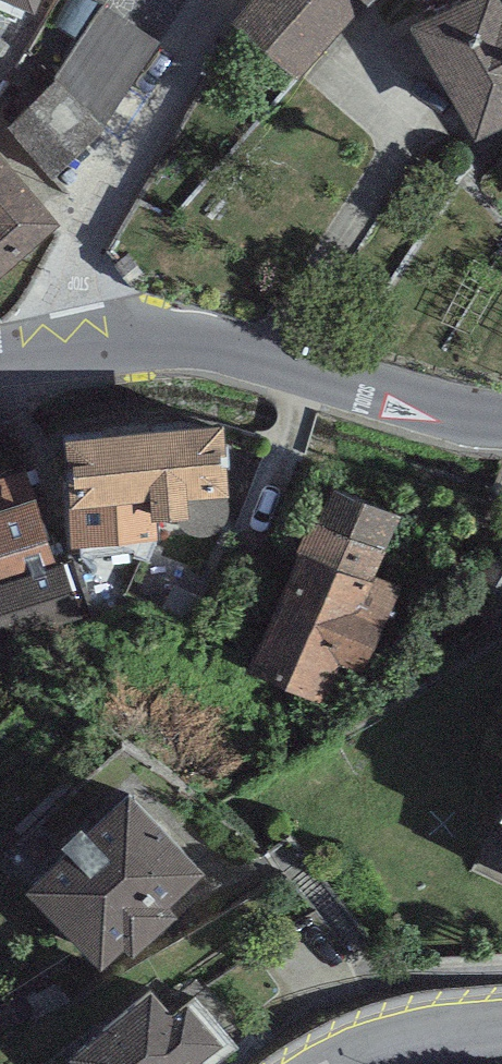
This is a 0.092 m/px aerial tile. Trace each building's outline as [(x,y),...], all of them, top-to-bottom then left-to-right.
[(234,31),(297,82),(367,7),(375,0),(256,0),(234,31)] [(409,30),(469,149),(501,132),(501,12),(496,0),(469,0),(409,30)] [(161,44),(102,7),(57,80),(104,125),(161,44)] [(52,180),(104,125),(57,80),(8,132),(52,180)] [(60,225),(0,157),(0,277),(60,225)] [(224,403),(64,412),(68,483),(149,478),(150,500),(156,500),(189,498),(188,479),(228,476),(224,403)] [(311,503),(247,658),(324,689),(339,653),(362,662),(398,576),(372,565),(384,536),(388,538),(403,503),(332,474),(319,506),(311,503)] [(150,500),(149,478),(68,483),(70,532),(158,527),(156,500),(150,500)] [(0,495),(0,647),(85,622),(65,553),(57,555),(36,485),(0,495)] [(204,853),(128,773),(88,810),(82,805),(61,825),(67,831),(25,870),(100,949),(127,923),(138,934),(178,897),(168,887),(204,853)] [(90,1063),(178,1063),(225,1026),(189,981),(174,994),(153,968),(67,1036),(90,1063)]
